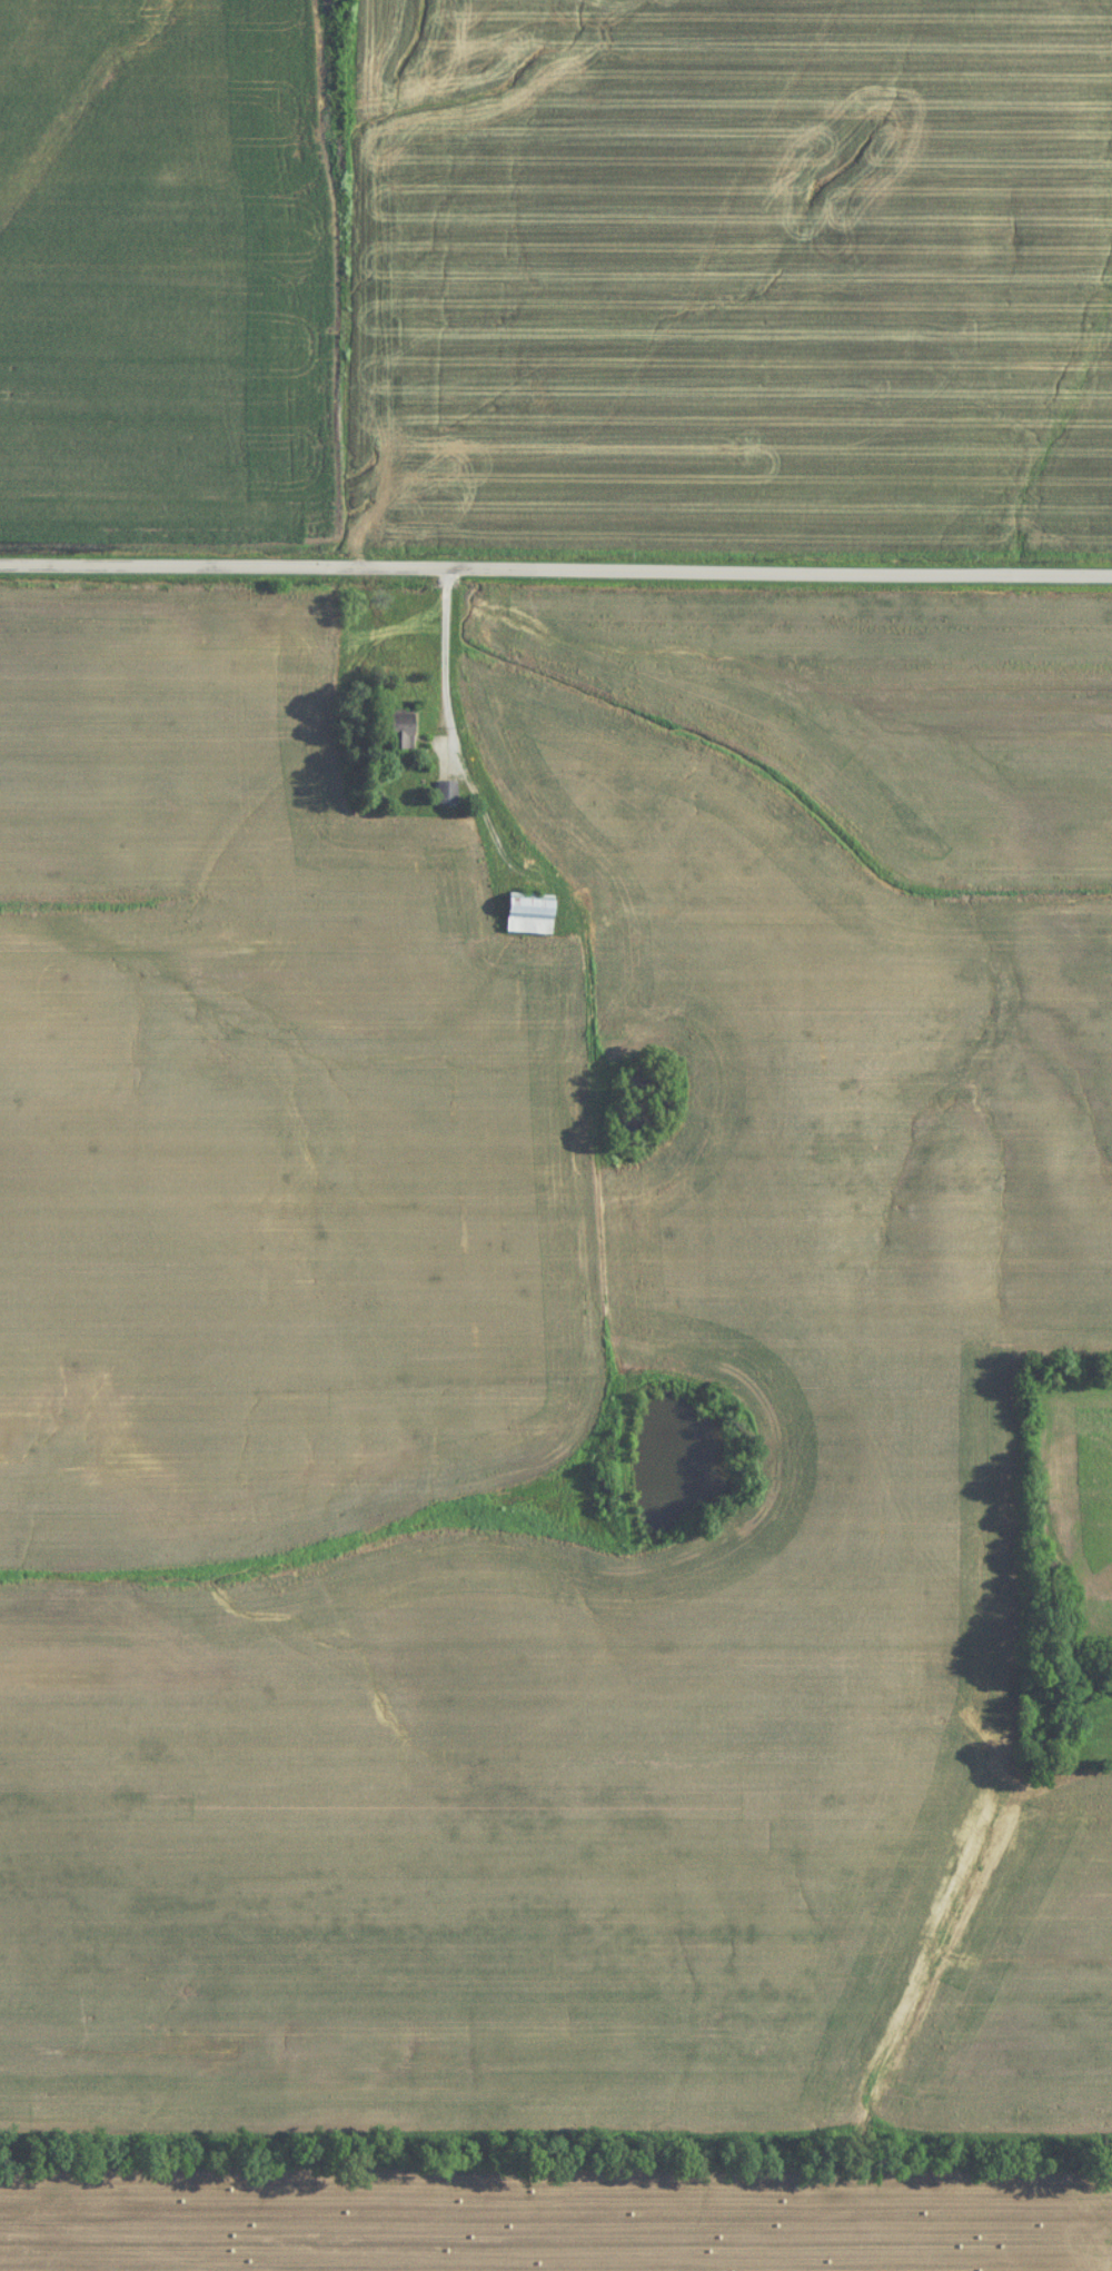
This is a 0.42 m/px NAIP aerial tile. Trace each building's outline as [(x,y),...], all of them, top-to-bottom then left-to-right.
[(393,713),(393,752),(418,752),(418,713),(393,713)] [(439,806),(457,806),(457,785),(439,785),(439,806)] [(508,937),(556,938),(556,898),(509,897),(508,937)]
